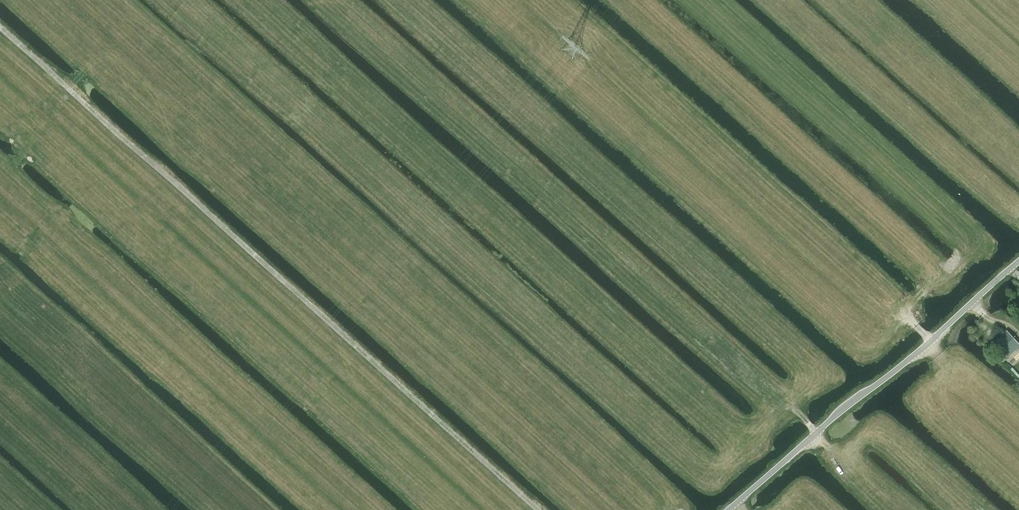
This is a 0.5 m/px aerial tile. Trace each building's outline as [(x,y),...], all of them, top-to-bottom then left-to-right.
[(1017,341),(1007,330),(994,341),(1004,352),(999,357),(1005,363),(1018,350),(1018,348),(1014,343),(1017,341)]
